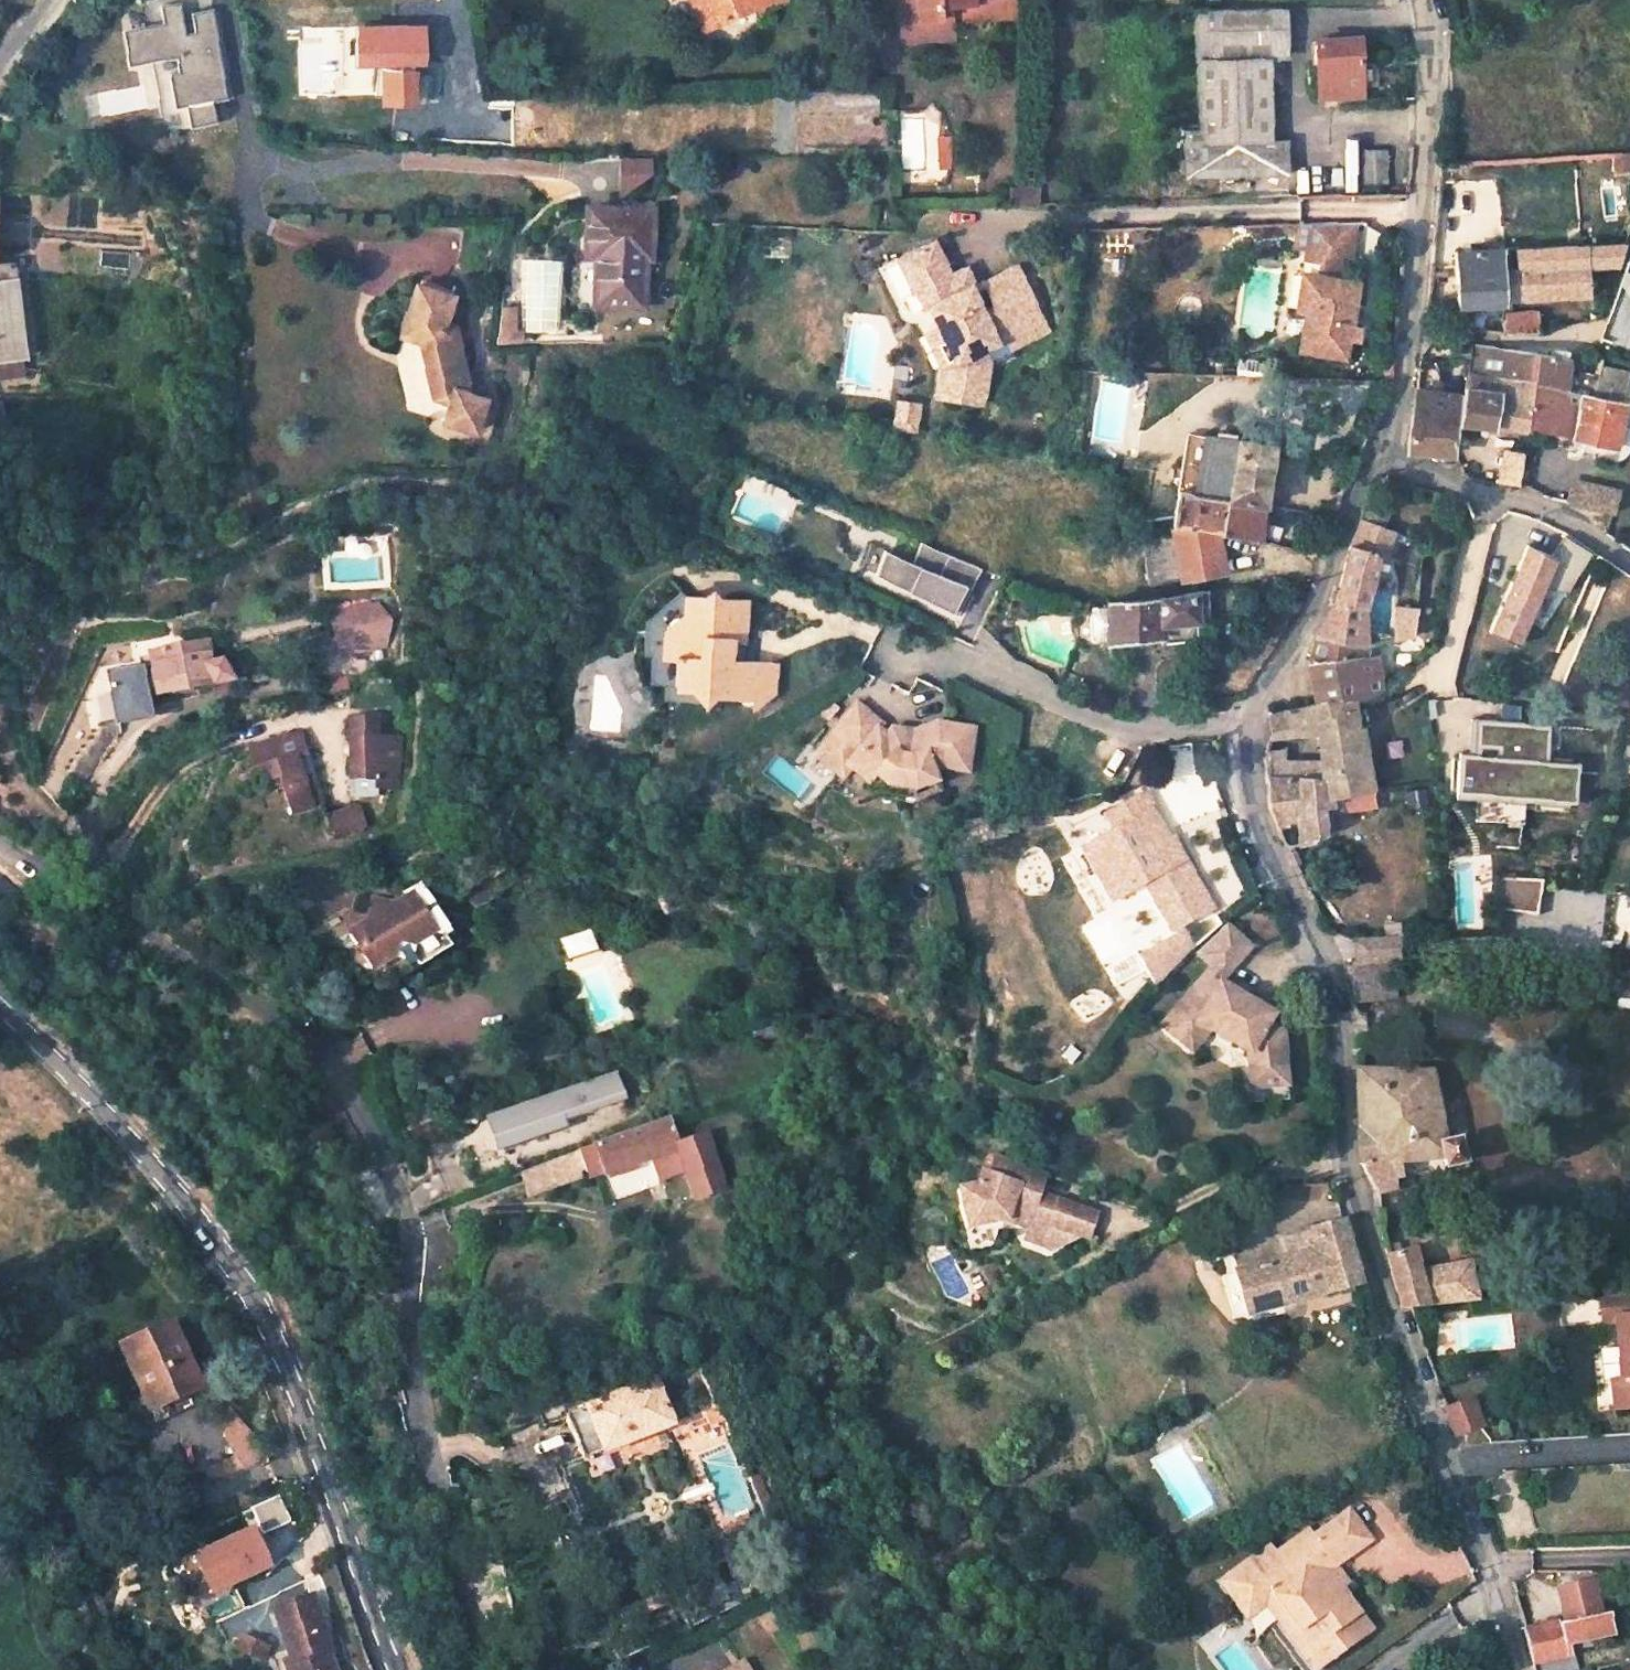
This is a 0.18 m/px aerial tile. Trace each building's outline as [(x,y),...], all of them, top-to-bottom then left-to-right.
[(182,1),(162,5),(162,0),(146,0),(150,23),(133,26),(138,61),(154,59),(166,129),(219,120),(216,99),(229,97),(214,7),(193,11),(197,32),(187,33),(182,1)] [(700,30),(708,26),(697,0),(687,0),(700,30)] [(753,7),(757,15),(786,2),(785,0),(697,0),(708,26),(753,7)] [(902,18),(916,17),(943,15),(942,4),(953,4),(954,15),(954,20),(986,17),(984,0),(901,0),(902,18)] [(986,17),(1018,15),(1017,0),(984,0),(986,17)] [(942,4),(943,15),(954,15),(953,4),(942,4)] [(1272,127),(1269,56),(1283,49),(1283,8),(1196,10),(1199,129),(1272,127)] [(916,17),(902,18),(903,37),(955,33),(954,20),(954,15),(943,15),(916,17)] [(1359,39),(1318,41),(1321,98),(1345,97),(1345,88),(1362,87),(1359,39)] [(1272,127),(1199,129),(1185,130),(1185,142),(1184,142),(1184,176),(1288,172),(1287,139),(1272,140),(1272,127)] [(957,133),(945,133),(946,168),(958,167),(957,133)] [(1383,147),(1363,147),(1364,182),(1385,181),(1383,147)] [(1629,169),(1629,152),(1612,153),(1613,170),(1629,169)] [(651,160),(624,158),(622,189),(649,191),(651,160)] [(1042,183),(1011,184),(1012,199),(1042,199),(1042,183)] [(658,257),(661,212),(598,208),(595,245),(607,246),(602,303),(642,306),(644,275),(644,256),(653,257),(658,257)] [(1356,222),(1311,222),(1306,251),(1340,257),(1349,259),(1356,222)] [(1545,245),(1570,244),(1569,231),(1544,234),(1545,245)] [(1030,290),(985,312),(972,285),(967,287),(959,272),(951,276),(934,241),(898,256),(914,291),(917,289),(926,307),(929,305),(934,313),(939,325),(955,358),(941,364),(942,370),(938,396),(984,403),(991,360),(985,349),(1009,337),(1013,347),(1050,329),(1030,290)] [(1507,270),(1505,248),(1503,248),(1502,241),(1495,241),(1496,248),(1432,252),(1430,273),(1457,273),(1460,304),(1505,301),(1505,300),(1504,270),(1507,270)] [(1586,243),(1587,264),(1618,263),(1626,241),(1586,243)] [(1570,244),(1545,245),(1515,247),(1516,269),(1507,270),(1504,270),(1505,300),(1589,293),(1587,264),(1586,243),(1570,244)] [(1340,257),(1306,251),(1305,258),(1339,264),(1340,257)] [(649,306),(653,257),(644,256),(644,275),(642,306),(649,306)] [(1339,264),(1305,258),(1295,308),(1304,309),(1296,348),(1341,357),(1348,317),(1355,283),(1335,279),(1339,264)] [(968,267),(959,272),(967,287),(972,285),(985,312),(1030,290),(1018,265),(976,285),(968,267)] [(19,363),(23,363),(19,288),(18,271),(0,271),(0,363),(19,363)] [(451,298),(416,287),(400,336),(420,342),(433,399),(450,403),(445,422),(477,431),(487,399),(469,394),(452,326),(443,323),(451,298)] [(499,309),(495,330),(502,331),(510,338),(510,343),(520,344),(521,333),(512,332),(513,309),(499,309)] [(1506,331),(1542,331),(1539,312),(1505,314),(1506,331)] [(955,358),(939,325),(926,331),(941,364),(955,358)] [(502,331),(495,330),(493,344),(510,343),(510,338),(502,331)] [(1467,373),(1537,382),(1567,386),(1571,352),(1571,350),(1554,348),(1553,354),(1546,353),(1513,349),(1470,344),(1467,373)] [(0,363),(0,382),(19,382),(19,363),(0,363)] [(1597,393),(1574,387),(1567,386),(1537,382),(1532,420),(1576,429),(1575,435),(1614,445),(1619,423),(1623,400),(1614,398),(1622,367),(1602,364),(1601,373),(1597,393)] [(1601,373),(1576,368),(1574,387),(1597,393),(1601,373)] [(1458,422),(1530,428),(1532,420),(1537,382),(1467,373),(1463,395),(1460,412),(1458,422)] [(1458,422),(1460,412),(1463,395),(1419,392),(1417,414),(1413,414),(1410,452),(1453,452),(1458,422)] [(919,404),(897,401),(895,417),(918,420),(919,404)] [(918,420),(895,417),(893,429),(916,433),(918,420)] [(1619,423),(1614,445),(1628,448),(1629,440),(1629,425),(1619,423)] [(1260,542),(1274,443),(1274,437),(1270,428),(1250,425),(1244,431),(1243,440),(1212,435),(1207,464),(1185,461),(1176,521),(1176,526),(1218,532),(1260,542)] [(1519,478),(1526,449),(1508,445),(1501,475),(1519,478)] [(1611,483),(1572,474),(1567,502),(1605,512),(1611,483)] [(1269,810),(1274,823),(1291,819),(1299,846),(1307,844),(1325,834),(1320,816),(1374,811),(1358,731),(1354,732),(1348,701),(1371,697),(1378,692),(1372,644),(1367,645),(1365,625),(1363,609),(1368,588),(1374,560),(1383,563),(1386,543),(1398,546),(1401,535),(1363,522),(1361,527),(1354,549),(1350,547),(1329,615),(1316,635),(1308,663),(1316,706),(1267,714),(1270,736),(1317,730),(1319,758),(1320,775),(1280,775),(1280,759),(1281,749),(1265,749),(1269,810)] [(1154,583),(1224,570),(1218,532),(1176,526),(1102,531),(1110,571),(1109,584),(1154,583)] [(1565,533),(1550,554),(1526,544),(1488,631),(1518,644),(1527,625),(1543,588),(1564,592),(1593,551),(1565,533)] [(872,572),(955,614),(979,567),(919,541),(910,561),(881,549),(872,572)] [(1383,563),(1374,560),(1368,588),(1380,591),(1386,564),(1383,563)] [(1543,588),(1527,625),(1538,632),(1564,592),(1543,588)] [(720,597),(714,589),(706,596),(688,595),(686,612),(667,628),(665,652),(680,653),(679,681),(693,682),(706,697),(716,689),(740,691),(740,686),(756,687),(758,668),(742,666),(743,658),(731,657),(732,635),(744,636),(747,599),(720,597)] [(1094,640),(1162,635),(1163,645),(1200,641),(1197,614),(1211,613),(1209,590),(1166,597),(1155,598),(1110,600),(1110,605),(1093,606),(1094,640)] [(333,609),(334,617),(377,608),(385,609),(379,599),(333,609)] [(391,616),(387,611),(385,609),(377,608),(334,617),(340,649),(387,640),(391,616)] [(1394,626),(1392,641),(1411,638),(1416,612),(1396,609),(1394,626)] [(204,646),(149,656),(154,678),(156,689),(157,696),(213,686),(232,683),(218,662),(208,665),(204,646)] [(151,716),(146,691),(156,689),(154,678),(143,680),(141,667),(108,674),(119,722),(151,716)] [(883,725),(857,705),(821,750),(829,757),(824,764),(841,778),(849,769),(871,786),(877,778),(886,786),(917,790),(938,781),(934,770),(943,766),(969,770),(977,728),(939,721),(915,728),(913,741),(893,743),(878,731),(883,725)] [(348,721),(352,795),(376,792),(375,785),(397,784),(398,737),(373,738),(372,719),(348,721)] [(1495,750),(1497,723),(1469,720),(1467,748),(1495,750)] [(1579,766),(1546,763),(1549,727),(1497,723),(1495,750),(1494,759),(1478,758),(1478,764),(1457,763),(1455,792),(1562,801),(1565,774),(1578,775),(1579,766)] [(324,808),(297,733),(247,754),(255,774),(267,769),(273,784),(284,780),(298,817),(324,808)] [(1280,759),(1280,775),(1320,775),(1319,758),(1280,759)] [(1565,774),(1562,801),(1576,802),(1578,775),(1565,774)] [(273,784),(287,821),(298,817),(284,780),(273,784)] [(352,795),(324,805),(324,808),(330,837),(364,826),(352,795)] [(1169,930),(1203,909),(1166,842),(1161,844),(1143,814),(1148,811),(1138,795),(1100,819),(1109,833),(1080,852),(1104,893),(1134,874),(1169,930)] [(1005,815),(957,824),(962,848),(1009,837),(1008,831),(1035,823),(1032,809),(1005,815)] [(0,874),(0,901),(10,910),(23,893),(0,874)] [(1498,915),(1537,919),(1539,884),(1498,881),(1498,915)] [(411,949),(430,938),(425,930),(430,927),(414,900),(402,908),(393,894),(384,900),(368,896),(364,915),(356,920),(363,931),(354,936),(375,972),(411,949)] [(1160,1026),(1181,1042),(1198,1023),(1209,1031),(1249,1053),(1251,1088),(1287,1085),(1282,1032),(1267,1023),(1273,1014),(1254,1003),(1220,983),(1251,946),(1226,924),(1196,952),(1212,967),(1160,1026)] [(1385,945),(1399,944),(1401,944),(1400,928),(1395,928),(1386,928),(1383,931),(1381,939),(1385,945)] [(591,932),(562,940),(567,956),(595,948),(591,932)] [(430,938),(411,949),(409,959),(414,966),(444,948),(439,940),(430,938)] [(1351,947),(1355,969),(1391,965),(1401,963),(1399,944),(1385,945),(1351,947)] [(1355,969),(1341,972),(1350,1004),(1393,1000),(1391,965),(1355,969)] [(1604,988),(1606,975),(1594,973),(1592,987),(1604,988)] [(1602,997),(1629,1002),(1629,978),(1606,975),(1604,988),(1602,997)] [(1273,1014),(1278,1006),(1259,995),(1254,1003),(1273,1014)] [(1192,1051),(1209,1031),(1198,1023),(1181,1042),(1192,1051)] [(1356,1059),(1357,1076),(1370,1076),(1370,1060),(1356,1059)] [(414,1068),(418,1090),(437,1087),(434,1065),(414,1068)] [(611,1073),(489,1117),(501,1152),(564,1129),(562,1123),(621,1102),(611,1073)] [(1358,1162),(1377,1194),(1393,1191),(1387,1163),(1440,1158),(1442,1168),(1460,1164),(1456,1145),(1442,1148),(1429,1076),(1370,1076),(1357,1076),(1358,1162)] [(578,1150),(517,1173),(526,1194),(586,1172),(600,1167),(603,1175),(652,1156),(659,1153),(665,1169),(679,1163),(686,1181),(715,1169),(702,1133),(672,1145),(662,1120),(578,1150)] [(427,1146),(411,1153),(420,1174),(437,1166),(427,1146)] [(665,1169),(659,1153),(652,1156),(658,1172),(665,1169)] [(957,1190),(965,1228),(1002,1220),(1005,1220),(1029,1228),(1039,1231),(1050,1227),(1057,1241),(1065,1237),(1067,1243),(1070,1241),(1084,1247),(1096,1213),(1065,1204),(1030,1190),(1021,1187),(1029,1167),(997,1156),(987,1185),(957,1190)] [(483,1183),(472,1160),(408,1188),(418,1212),(483,1183)] [(1037,1170),(1029,1167),(1021,1187),(1030,1190),(1037,1170)] [(1358,1283),(1341,1220),(1338,1221),(1356,1283),(1358,1283)] [(1356,1283),(1338,1221),(1311,1230),(1310,1226),(1302,1227),(1304,1234),(1288,1239),(1293,1254),(1233,1272),(1245,1314),(1356,1283)] [(1039,1231),(1029,1228),(1025,1241),(1051,1251),(1067,1243),(1065,1237),(1057,1241),(1050,1227),(1039,1231)] [(1381,1244),(1385,1258),(1411,1252),(1408,1238),(1381,1244)] [(1411,1252),(1385,1258),(1401,1308),(1405,1307),(1475,1300),(1467,1263),(1416,1273),(1411,1252)] [(1245,1314),(1233,1272),(1219,1276),(1231,1318),(1245,1314)] [(1612,1408),(1629,1407),(1629,1293),(1598,1297),(1600,1321),(1615,1320),(1619,1380),(1610,1380),(1612,1408)] [(200,1386),(172,1324),(122,1346),(149,1409),(200,1386)] [(653,1383),(565,1417),(583,1460),(670,1425),(653,1383)] [(1444,1413),(1441,1414),(1450,1438),(1477,1428),(1468,1402),(1444,1413)] [(268,1462),(260,1447),(253,1438),(246,1429),(240,1424),(228,1430),(243,1464),(217,1477),(220,1485),(262,1465),(268,1462)] [(221,1520),(275,1495),(262,1465),(220,1485),(208,1491),(221,1520)] [(278,1497),(252,1509),(262,1532),(288,1521),(278,1497)] [(1370,1539),(1349,1509),(1312,1535),(1307,1529),(1275,1553),(1269,1546),(1228,1575),(1250,1606),(1272,1590),(1300,1627),(1295,1631),(1320,1665),(1372,1628),(1342,1587),(1335,1586),(1338,1570),(1334,1566),(1370,1539)] [(271,1563),(255,1528),(198,1554),(214,1589),(271,1563)] [(742,1553),(724,1560),(731,1578),(749,1570),(742,1553)] [(336,1644),(335,1644),(330,1646),(314,1595),(276,1607),(290,1654),(284,1656),(285,1661),(288,1669),(344,1669),(336,1644)] [(1587,1617),(1523,1631),(1531,1665),(1568,1658),(1565,1645),(1581,1643),(1610,1636),(1606,1615),(1587,1617)] [(766,1660),(763,1655),(736,1669),(771,1669),(766,1660)]
